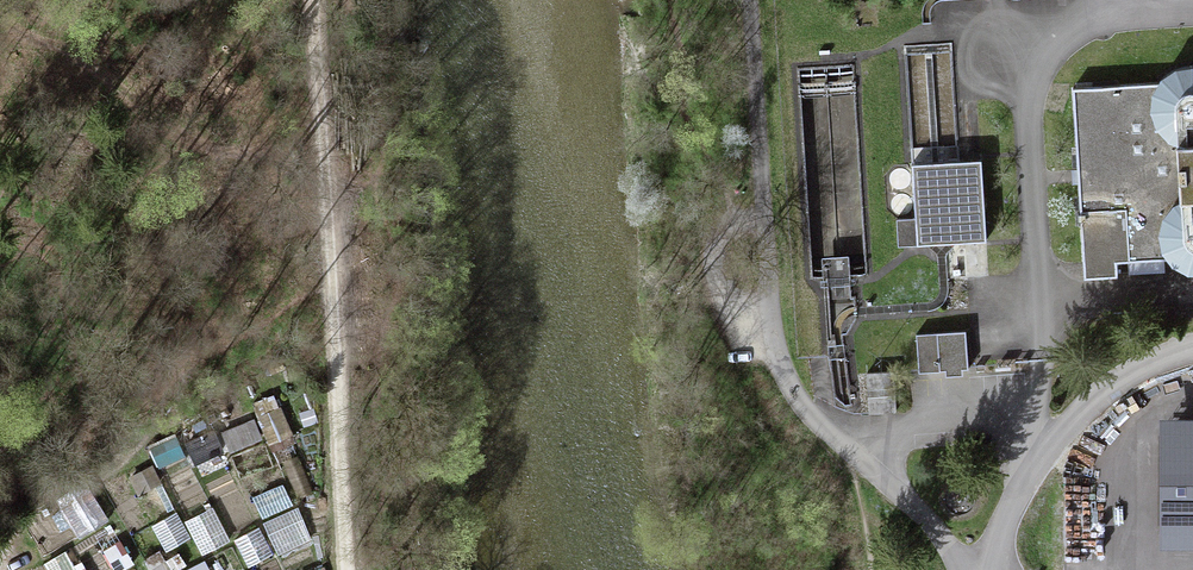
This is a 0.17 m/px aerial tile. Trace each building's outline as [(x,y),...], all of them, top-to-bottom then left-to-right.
[(1192,65),(1185,66),(1179,67),(1173,70),(1167,73),(1162,78),(1158,83),(1074,89),(1085,262),(1169,257),(1174,261),(1179,265),(1185,268),(1192,270),(1192,66),(1192,65)] [(896,219),(898,246),(986,240),(981,159),(912,163),(915,217),(896,219)] [(919,372),(968,368),(965,330),(916,334),(919,372)] [(896,410),(893,370),(867,372),(870,412),(879,412),(896,410)] [(277,391),(254,401),(270,442),(294,433),(277,391)] [(230,447),(263,440),(259,418),(226,425),(230,447)] [(1165,426),(1165,548),(1192,547),(1192,426),(1165,426)] [(140,492),(163,480),(153,461),(130,474),(140,492)] [(279,551),(312,537),(287,478),(254,492),(279,551)] [(60,494),(76,527),(105,512),(89,479),(60,494)] [(205,552),(233,535),(211,499),(183,516),(205,552)] [(153,516),(162,546),(190,537),(180,507),(153,516)] [(234,534),(247,562),(273,549),(260,522),(234,534)] [(44,557),(51,569),(81,569),(67,545),(44,557)] [(306,569),(326,569),(321,562),(306,569)]
